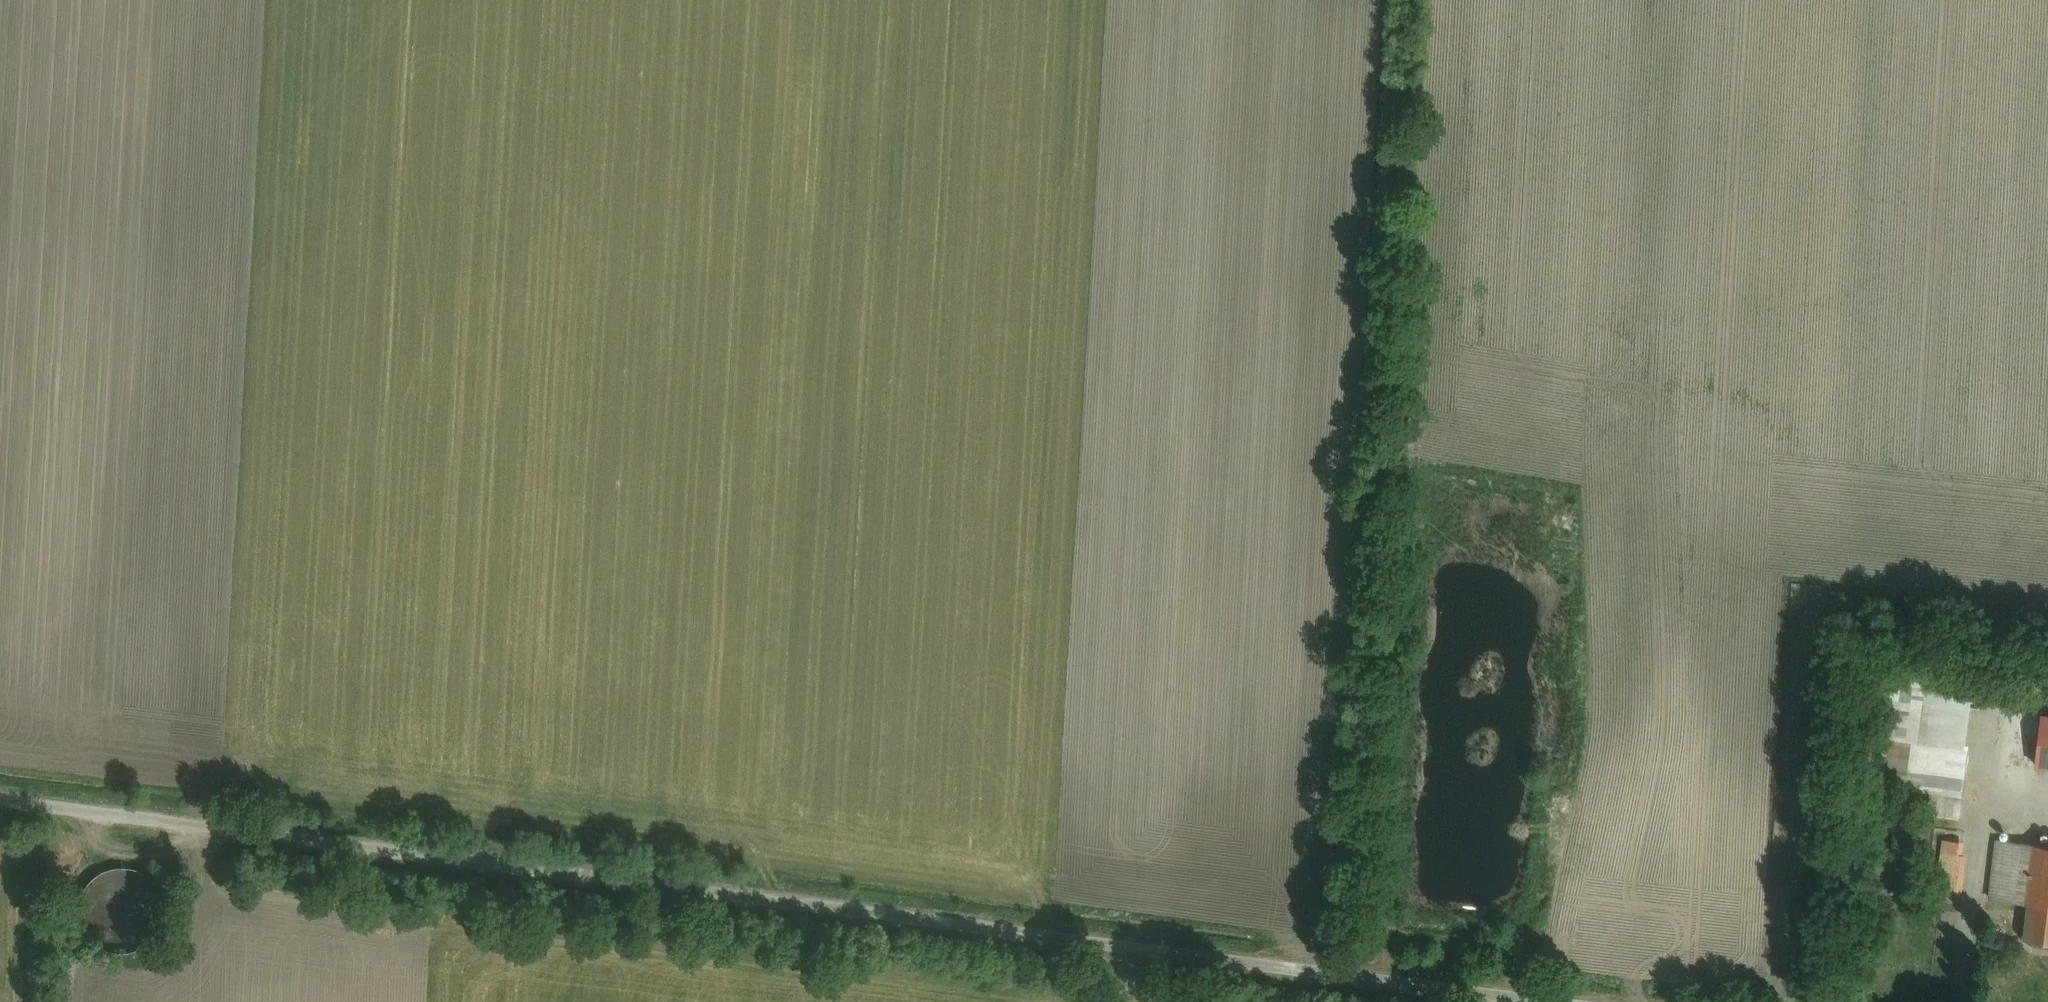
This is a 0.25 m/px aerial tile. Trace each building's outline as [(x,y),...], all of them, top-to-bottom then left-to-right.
[(1893,808),(1959,816),(1969,745),(1964,744),(1970,703),(1908,695),(1893,808)] [(2032,767),(2047,769),(2047,714),(2038,713),(2032,767)] [(1996,843),(1988,899),(2026,904),(2021,940),(2047,944),(2047,851),(1996,843)] [(1946,844),(1939,896),(1962,899),(1968,859),(1965,858),(1967,847),(1946,844)] [(78,900),(81,914),(87,926),(97,935),(110,940),(124,941),(137,937),(148,929),(156,918),(160,905),(159,892),(154,880),(146,870),(135,863),(122,860),(109,861),(97,866),(87,875),(81,887),(78,900)]
